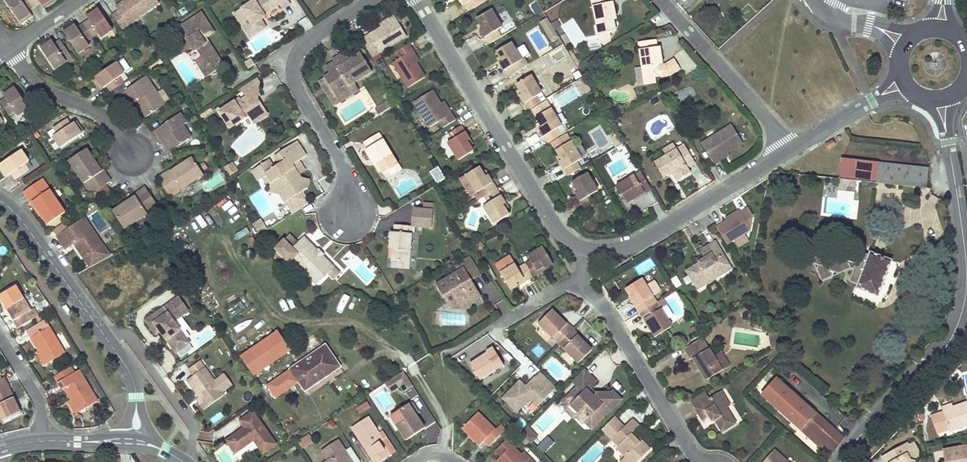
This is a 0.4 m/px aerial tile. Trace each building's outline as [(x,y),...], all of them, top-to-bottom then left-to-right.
[(4,0),(19,23),(26,18),(24,15),(29,12),(27,8),(33,5),(29,0),(5,0),(4,0)] [(114,17),(122,29),(158,4),(155,0),(128,0),(118,7),(121,12),(114,17)] [(252,40),(267,31),(264,25),(261,21),(268,16),(278,10),(272,0),(259,0),(236,14),(252,40)] [(278,10),(282,8),(286,14),(293,9),(288,0),(272,0),(278,10)] [(467,11),(481,3),(479,0),(460,0),(467,11)] [(596,34),(606,31),(615,29),(611,12),(615,11),(613,0),(589,0),(596,34)] [(88,23),(84,26),(93,38),(97,35),(102,40),(113,32),(97,10),(91,14),(92,15),(86,19),(88,23)] [(480,33),(487,44),(501,36),(497,29),(501,26),(492,11),(477,20),(482,28),(479,30),(480,33)] [(204,14),(183,28),(189,38),(186,41),(193,53),(197,50),(204,61),(198,64),(207,81),(222,72),(217,65),(220,63),(205,41),(209,38),(216,33),(204,14)] [(268,16),(261,21),(264,25),(271,21),(268,16)] [(382,31),(397,22),(394,17),(380,26),(382,31)] [(553,30),(545,17),(539,21),(547,34),(553,30)] [(562,26),(557,19),(552,23),(557,30),(562,26)] [(364,42),(374,59),(408,39),(397,22),(382,31),(364,42)] [(69,29),(64,32),(78,55),(91,47),(87,42),(93,38),(84,26),(77,31),(74,28),(70,31),(69,29)] [(553,30),(547,34),(550,41),(557,37),(553,30)] [(606,31),(596,34),(598,40),(608,37),(606,31)] [(256,51),(273,41),(268,33),(251,44),(256,51)] [(217,65),(222,72),(228,68),(209,38),(205,41),(220,63),(217,65)] [(638,60),(640,78),(651,76),(669,74),(680,68),(675,58),(666,63),(659,64),(658,58),(661,58),(659,45),(656,45),(655,38),(635,41),(635,44),(638,60)] [(40,49),(55,71),(67,64),(63,58),(68,55),(61,43),(54,47),(53,45),(49,48),(47,45),(40,49)] [(503,71),(506,76),(520,68),(516,62),(520,60),(510,43),(495,52),(501,61),(498,63),(503,71)] [(410,45),(397,53),(402,62),(394,67),(410,90),(427,79),(421,70),(412,56),(416,53),(410,45)] [(416,53),(412,56),(421,70),(425,68),(416,53)] [(331,79),(327,81),(339,101),(359,90),(357,87),(374,76),(363,57),(352,64),(347,55),(333,63),(335,67),(327,72),(331,79)] [(111,91),(124,83),(119,76),(124,74),(116,62),(93,78),(97,84),(99,83),(102,88),(107,85),(111,91)] [(651,76),(640,78),(641,85),(652,84),(651,76)] [(520,98),(527,110),(530,108),(541,102),(538,97),(542,94),(531,77),(516,86),(522,96),(520,98)] [(165,105),(147,78),(119,97),(128,108),(136,103),(146,117),(165,105)] [(258,78),(242,89),(249,101),(242,105),(240,102),(221,114),(222,116),(232,132),(244,124),(250,120),(256,128),(271,119),(265,111),(264,112),(260,107),(262,99),(258,93),(265,89),(258,78)] [(339,101),(327,81),(322,84),(337,109),(342,106),(361,94),(359,90),(339,101)] [(581,93),(588,92),(587,82),(580,83),(581,93)] [(6,98),(0,102),(10,115),(16,111),(19,115),(30,107),(14,86),(8,90),(9,92),(4,95),(6,98)] [(439,124),(442,129),(457,121),(450,111),(447,113),(442,105),(435,93),(416,104),(417,106),(431,128),(439,124)] [(543,137),(547,143),(561,134),(557,129),(561,127),(545,100),(541,102),(530,108),(543,129),(540,131),(543,137)] [(442,105),(447,113),(450,111),(446,103),(442,105)] [(181,115),(155,131),(170,152),(191,139),(183,127),(187,123),(181,115)] [(60,148),(83,133),(79,127),(76,129),(73,125),(70,127),(66,121),(54,129),(57,135),(53,137),(60,148)] [(701,144),(710,159),(713,164),(719,160),(720,159),(718,157),(741,143),(731,126),(701,144)] [(464,127),(452,134),(456,139),(449,144),(460,162),(476,153),(471,143),(473,141),(468,133),(464,127)] [(392,171),(402,164),(383,133),(368,143),(371,148),(369,150),(376,161),(378,160),(387,174),(392,171)] [(833,139),(825,143),(828,149),(836,144),(833,139)] [(675,149),(671,141),(661,147),(666,155),(675,149)] [(267,160),(251,170),(257,180),(261,177),(266,175),(269,181),(270,182),(270,192),(278,194),(283,190),(291,202),(285,206),(291,214),(309,201),(304,194),(309,190),(309,181),(301,180),(297,174),(292,166),(300,160),(305,157),(296,143),(278,153),(283,161),(277,165),(272,168),(267,160)] [(558,163),(566,176),(580,168),(576,161),(579,159),(570,143),(554,151),(560,161),(558,163)] [(666,155),(654,162),(662,175),(668,171),(674,180),(689,170),(685,164),(693,159),(684,144),(675,149),(666,155)] [(85,150),(70,161),(96,201),(110,192),(105,185),(111,182),(103,170),(99,172),(85,150)] [(22,152),(0,166),(0,169),(3,173),(4,172),(7,177),(14,173),(17,177),(28,170),(24,165),(29,162),(22,152)] [(277,165),(283,161),(278,153),(272,157),(277,165)] [(928,167),(842,158),(839,179),(841,179),(858,181),(868,182),(927,188),(928,178),(928,167)] [(169,171),(158,179),(170,198),(205,175),(193,159),(171,174),(169,171)] [(300,160),(292,166),(297,174),(305,168),(300,160)] [(230,176),(240,170),(234,161),(225,168),(230,176)] [(402,164),(392,171),(395,176),(406,170),(402,164)] [(444,180),(438,168),(432,171),(439,183),(444,180)] [(479,198),(496,188),(489,175),(485,177),(480,168),(458,180),(468,196),(471,195),(475,201),(479,198)] [(650,188),(639,171),(616,186),(626,203),(650,188)] [(576,188),(574,190),(580,200),(584,206),(595,199),(591,193),(596,190),(585,172),(571,180),(576,188)] [(65,212),(43,179),(23,193),(30,204),(32,202),(46,224),(65,212)] [(857,194),(858,181),(841,179),(840,192),(857,194)] [(496,188),(479,198),(493,222),(508,213),(502,203),(505,201),(496,188)] [(136,198),(113,213),(126,231),(159,207),(146,189),(135,197),(136,198)] [(291,202),(283,190),(278,194),(285,206),(291,202)] [(747,208),(728,218),(715,225),(718,229),(726,245),(750,230),(753,217),(747,208)] [(433,229),(434,212),(425,211),(415,210),(413,227),(395,225),(394,235),(392,235),(391,244),(393,244),(391,262),(399,262),(409,264),(413,232),(416,232),(416,228),(433,229)] [(73,227),(58,236),(67,249),(75,244),(90,267),(111,256),(86,219),(73,227)] [(68,220),(54,230),(58,236),(73,227),(68,220)] [(253,224),(256,229),(263,225),(260,220),(253,224)] [(256,229),(259,234),(266,229),(263,225),(256,229)] [(297,243),(289,235),(283,241),(292,249),(297,243)] [(322,256),(319,259),(306,246),(309,243),(303,237),(297,243),(292,249),(283,241),(275,250),(289,264),(292,261),(317,285),(328,274),(334,267),(322,256)] [(705,258),(685,270),(695,287),(730,266),(714,240),(699,249),(705,258)] [(324,254),(316,247),(315,249),(309,243),(306,246),(319,259),(322,256),(324,254)] [(526,265),(533,278),(554,266),(543,248),(529,256),(533,261),(526,265)] [(893,259),(870,250),(868,254),(862,252),(858,264),(849,260),(846,253),(839,257),(823,251),(818,265),(823,266),(821,271),(826,281),(836,276),(837,272),(842,273),(853,269),(856,270),(852,281),(858,283),(856,287),(879,295),(893,259)] [(814,255),(818,265),(823,251),(814,255)] [(511,255),(497,263),(513,290),(533,278),(526,265),(519,269),(511,255)] [(459,275),(438,288),(452,311),(482,293),(476,283),(473,278),(480,273),(472,259),(456,269),(459,275)] [(730,266),(695,287),(698,292),(733,271),(730,266)] [(341,274),(334,267),(328,274),(334,281),(341,274)] [(480,273),(473,278),(476,283),(483,279),(480,273)] [(642,279),(625,290),(636,306),(639,312),(656,302),(652,296),(647,287),(642,279)] [(655,282),(647,287),(652,296),(660,291),(655,282)] [(19,285),(0,296),(19,327),(34,318),(29,310),(32,309),(19,285)] [(482,293),(452,311),(466,310),(485,298),(482,293)] [(174,301),(183,315),(190,311),(180,297),(174,301)] [(167,332),(166,336),(177,352),(191,342),(175,321),(183,315),(174,301),(148,320),(157,333),(164,329),(167,332)] [(656,302),(639,312),(643,318),(655,337),(672,327),(661,310),(656,302)] [(72,313),(66,305),(63,307),(69,315),(72,313)] [(540,324),(560,343),(572,330),(553,311),(540,324)] [(47,320),(28,331),(47,363),(67,352),(47,320)] [(778,344),(775,332),(775,331),(768,329),(769,342),(770,350),(778,344)] [(572,330),(560,343),(581,363),(593,350),(572,330)] [(290,350),(278,331),(241,356),(254,374),(290,350)] [(690,348),(710,381),(728,371),(719,357),(707,338),(690,348)] [(325,346),(267,385),(276,397),(299,381),(305,391),(339,367),(325,346)] [(472,364),(484,383),(508,368),(496,349),(491,353),(472,364)] [(725,352),(719,357),(728,371),(734,367),(725,352)] [(200,399),(207,410),(225,397),(200,363),(189,371),(194,378),(188,383),(200,399)] [(98,402),(79,371),(76,373),(72,367),(54,378),(64,393),(67,390),(72,399),(81,412),(98,402)] [(600,380),(588,368),(577,379),(583,385),(567,399),(571,403),(577,403),(583,409),(583,415),(588,420),(590,419),(597,426),(623,399),(615,390),(611,394),(608,391),(601,391),(597,395),(591,389),(595,385),(600,380)] [(5,420),(23,412),(6,376),(3,377),(0,371),(0,410),(5,420)] [(375,388),(380,384),(371,371),(366,375),(375,388)] [(556,387),(540,372),(534,378),(537,381),(534,384),(531,381),(526,386),(520,381),(503,399),(518,412),(531,399),(539,406),(556,387)] [(844,440),(776,380),(764,394),(833,455),(844,440)] [(597,395),(601,391),(595,385),(591,389),(597,395)] [(716,394),(735,425),(740,422),(722,390),(716,394)] [(698,405),(708,398),(704,391),(693,398),(688,401),(692,408),(698,405)] [(708,398),(698,405),(692,408),(696,415),(700,421),(706,418),(708,417),(711,422),(713,421),(720,434),(735,425),(716,394),(708,398)] [(72,399),(69,398),(77,412),(81,412),(72,399)] [(204,412),(207,410),(200,399),(197,402),(204,412)] [(358,414),(370,410),(367,401),(355,406),(358,414)] [(408,405),(390,417),(407,440),(424,429),(416,417),(421,414),(413,402),(408,405)] [(954,407),(943,411),(932,415),(939,435),(950,431),(966,425),(966,402),(954,407)] [(572,408),(579,415),(583,415),(583,409),(577,403),(571,403),(572,408)] [(952,403),(941,407),(943,411),(954,407),(952,403)] [(479,410),(464,426),(482,443),(488,438),(493,443),(502,433),(497,428),(479,410)] [(277,447),(254,413),(239,423),(244,429),(225,442),(235,456),(254,443),(263,457),(277,447)] [(352,427),(376,461),(380,461),(390,455),(379,440),(383,437),(368,416),(352,427)] [(652,450),(644,442),(642,444),(635,437),(643,428),(634,420),(629,425),(619,416),(605,430),(614,440),(623,449),(621,452),(628,459),(624,461),(641,461),(652,450)] [(502,433),(509,427),(503,421),(497,428),(502,433)] [(539,437),(529,427),(523,433),(534,443),(539,437)] [(315,440),(310,433),(297,442),(301,449),(315,440)] [(550,436),(538,447),(543,453),(555,441),(550,436)] [(337,439),(321,451),(329,461),(326,461),(353,461),(337,439)] [(507,439),(497,449),(504,456),(499,461),(530,461),(522,454),(507,439)] [(888,457),(891,461),(914,461),(915,461),(921,458),(920,454),(923,452),(920,444),(914,447),(915,450),(908,453),(906,448),(888,457)] [(913,444),(906,448),(908,453),(915,450),(914,447),(913,444)] [(944,451),(946,461),(966,461),(966,447),(944,451)] [(522,454),(530,461),(538,461),(526,450),(522,454)] [(780,450),(768,461),(791,461),(780,450)]
